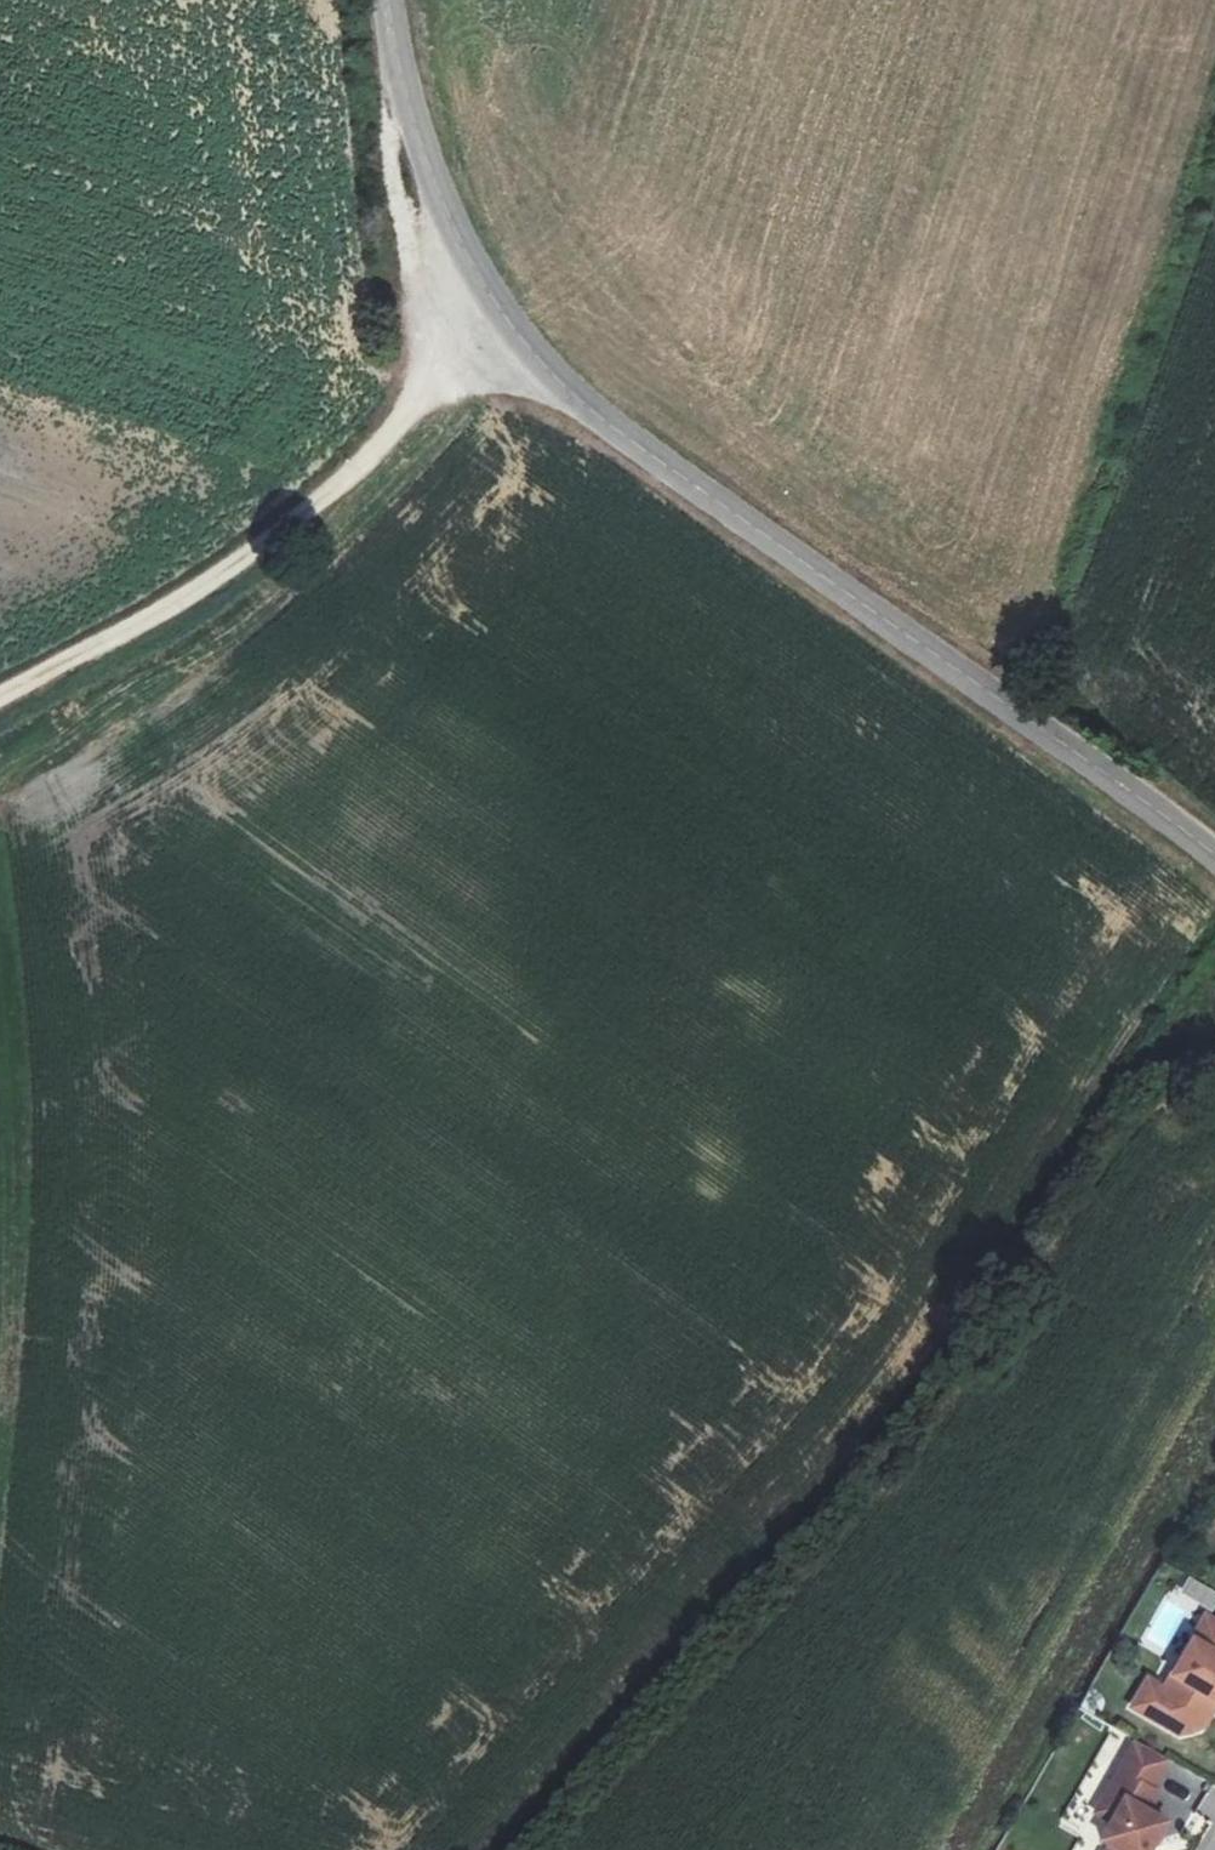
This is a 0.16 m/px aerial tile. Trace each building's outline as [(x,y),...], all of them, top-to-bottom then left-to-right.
[(1206,1620),(1150,1720),(1183,1739),(1197,1713),(1201,1716),(1211,1699),(1214,1702),(1214,1625),(1206,1620)] [(1214,1710),(1214,1702),(1211,1699),(1201,1716),(1197,1713),(1183,1739),(1203,1732),(1214,1710)] [(1138,1744),(1110,1794),(1125,1802),(1112,1825),(1102,1842),(1112,1848),(1110,1849),(1152,1849),(1167,1825),(1149,1815),(1160,1797),(1152,1793),(1169,1762),(1138,1744)] [(1125,1802),(1110,1794),(1097,1816),(1112,1825),(1125,1802)]
